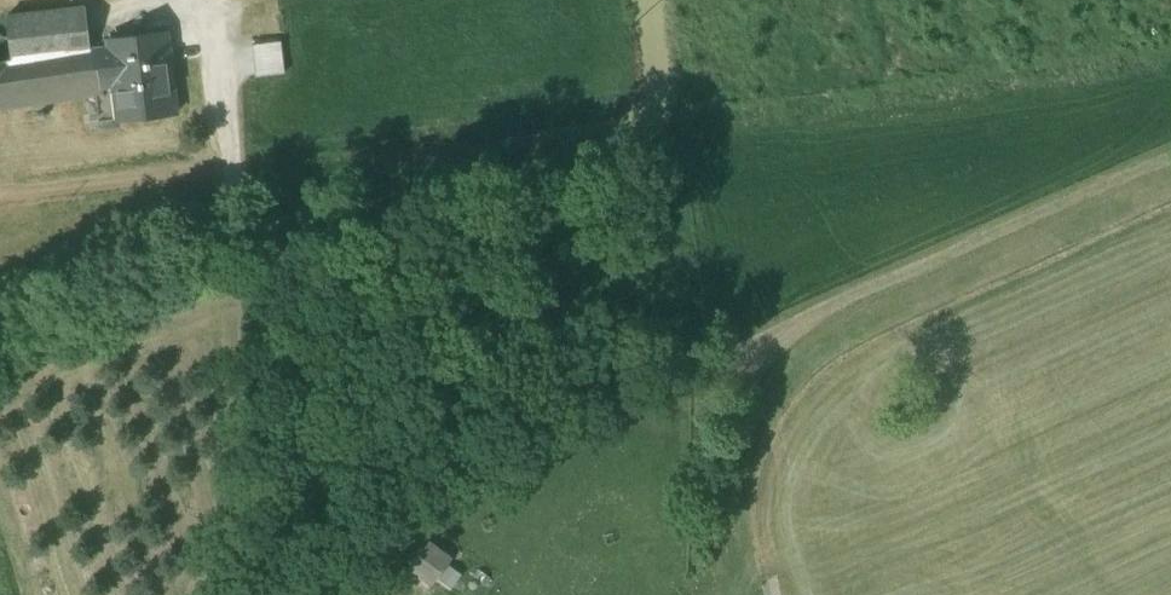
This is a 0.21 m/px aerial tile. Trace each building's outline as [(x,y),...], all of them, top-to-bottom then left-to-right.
[(85,8),(63,10),(69,52),(90,49),(85,8)] [(90,49),(69,52),(63,10),(6,17),(12,60),(0,62),(0,110),(104,95),(103,88),(97,49),(90,49)] [(117,86),(121,122),(175,116),(164,33),(110,39),(111,47),(97,49),(103,88),(117,86)] [(252,45),(255,77),(284,74),(282,59),(280,42),(252,45)]
